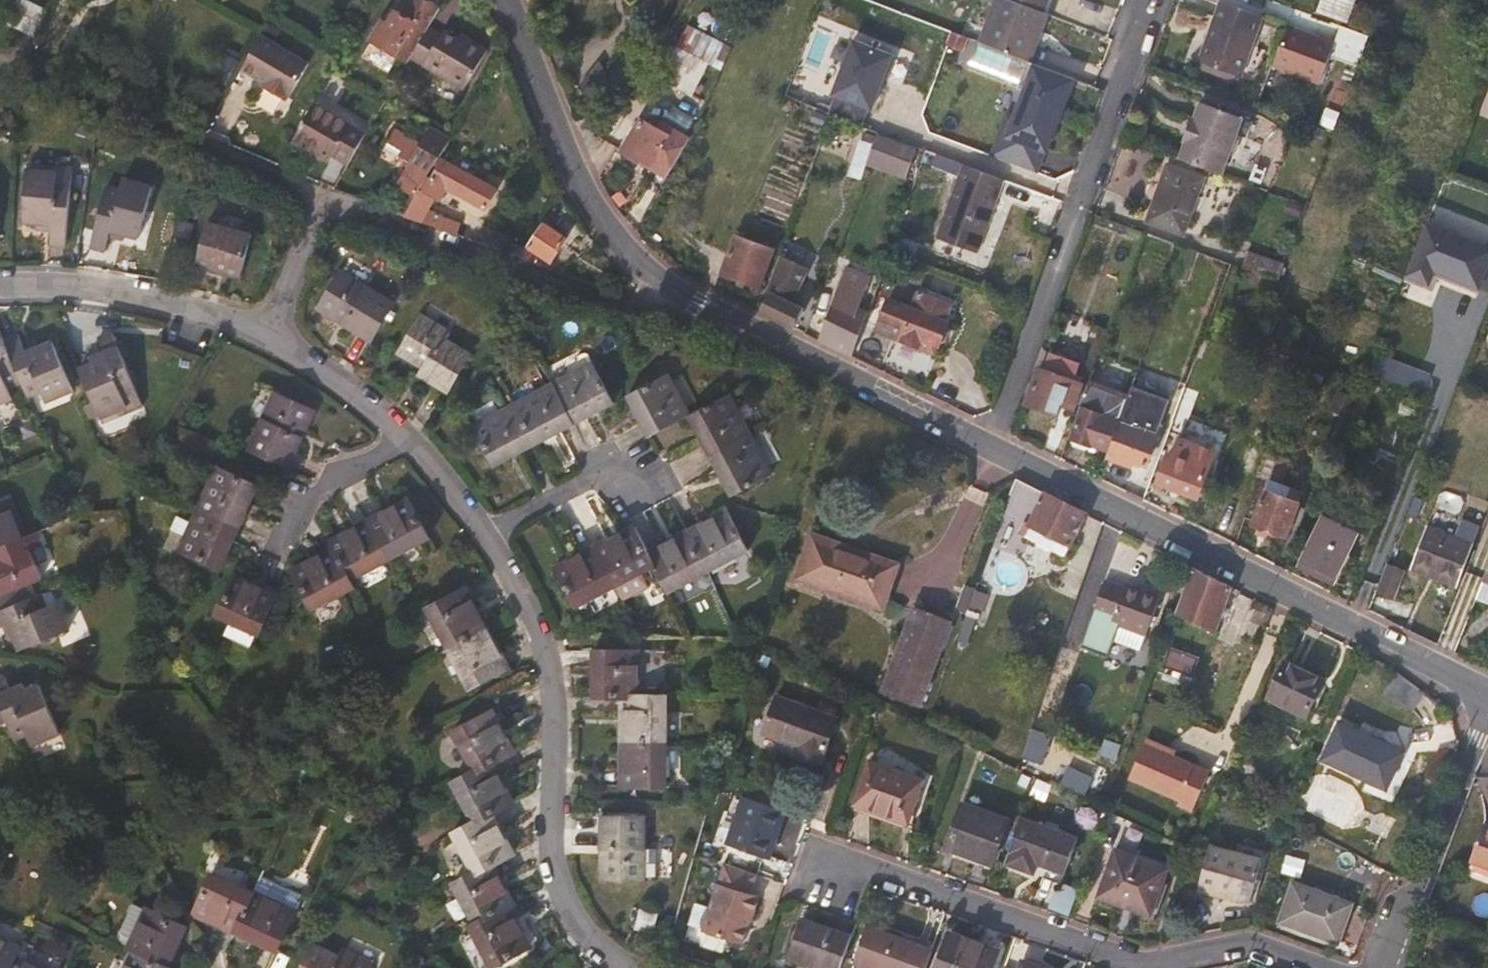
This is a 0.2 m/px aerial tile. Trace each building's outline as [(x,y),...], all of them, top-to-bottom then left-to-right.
[(48,12),(23,0),(19,0),(8,24),(35,38),(48,12)] [(440,10),(421,0),(406,0),(397,14),(394,13),(386,25),(382,23),(371,42),(408,64),(440,10)] [(1041,12),(1010,0),(997,0),(982,43),(1023,59),(1034,29),(1040,31),(1047,14),(1041,12)] [(1045,0),(1010,0),(1041,12),(1045,0)] [(1348,23),(1355,0),(1320,0),(1316,13),(1348,23)] [(1241,76),(1263,15),(1224,1),(1202,62),(1241,76)] [(725,43),(734,26),(707,12),(698,30),(725,43)] [(1321,84),(1336,42),(1289,25),(1274,66),(1321,84)] [(963,52),(968,38),(940,27),(935,42),(963,52)] [(490,53),(446,28),(424,67),(468,92),(490,53)] [(714,66),(725,43),(698,30),(696,29),(681,50),(711,64),(714,66)] [(308,65),(261,37),(241,70),(262,84),(260,88),(284,103),(286,99),(287,100),(308,65)] [(892,55),(852,40),(830,97),(834,98),(868,111),(870,112),(892,55)] [(693,95),(711,64),(681,50),(675,47),(658,77),(693,95)] [(1071,87),(1023,68),(985,159),(1033,179),(1071,87)] [(868,111),(834,98),(829,112),(863,125),(868,111)] [(348,166),(367,135),(314,104),(292,141),(312,153),(330,162),(333,158),(348,166)] [(1239,120),(1190,104),(1170,167),(1203,177),(1220,183),(1239,120)] [(868,163),(878,135),(831,118),(821,146),(868,163)] [(669,174),(679,157),(689,139),(687,139),(661,123),(658,130),(642,120),(622,152),(639,163),(642,158),(669,174)] [(406,216),(430,175),(439,158),(420,147),(421,146),(397,133),(390,146),(414,160),(386,208),(406,216)] [(906,175),(916,148),(878,135),(868,163),(906,175)] [(312,153),(292,141),(289,146),(310,157),(312,153)] [(669,174),(642,158),(639,163),(636,168),(653,178),(651,182),(654,187),(659,188),(662,187),(669,174)] [(496,190),(443,159),(432,177),(430,175),(406,216),(457,235),(460,224),(437,214),(434,218),(426,215),(435,199),(440,201),(448,188),(486,208),(496,190)] [(1005,180),(947,160),(944,169),(960,175),(937,238),(978,252),(1005,180)] [(1203,177),(1170,167),(1152,223),(1184,234),(1203,177)] [(67,246),(71,186),(56,183),(43,183),(43,172),(27,171),(24,222),(38,223),(46,224),(46,218),(54,219),(53,230),(52,245),(67,246)] [(56,183),(57,173),(43,172),(43,183),(56,183)] [(138,194),(141,182),(126,178),(123,190),(138,194)] [(139,240),(154,186),(141,182),(138,194),(123,190),(108,186),(91,247),(106,252),(109,240),(112,230),(118,232),(117,234),(126,236),(139,240)] [(53,230),(54,219),(46,218),(46,224),(38,223),(38,229),(53,230)] [(552,260),(566,239),(544,224),(529,247),(552,260)] [(252,236),(207,225),(197,264),(242,276),(252,236)] [(528,249),(509,242),(511,236),(484,226),(476,242),(521,259),(526,251),(528,249)] [(1470,300),(1487,256),(1487,251),(1426,226),(1406,274),(1470,300)] [(123,245),(126,236),(117,234),(118,232),(112,230),(109,240),(123,245)] [(773,250),(737,236),(723,272),(760,285),(773,250)] [(1185,282),(1197,252),(1183,247),(1172,277),(1185,282)] [(530,262),(533,254),(526,251),(521,259),(530,262)] [(1279,263),(1248,252),(1244,265),(1274,276),(1279,263)] [(792,302),(803,268),(780,260),(762,312),(794,329),(803,309),(792,302)] [(396,304),(339,269),(318,307),(373,341),(396,304)] [(853,358),(869,314),(856,309),(866,276),(850,270),(824,344),(853,358)] [(876,331),(902,340),(935,352),(938,342),(943,341),(949,323),(946,319),(951,306),(919,294),(913,309),(887,300),(876,331)] [(420,318),(400,352),(424,367),(421,374),(451,393),(472,356),(442,338),(445,332),(420,318)] [(4,340),(0,332),(0,391),(8,388),(22,382),(4,340)] [(73,389),(53,342),(41,347),(34,350),(37,355),(30,358),(25,348),(19,334),(4,340),(22,382),(29,397),(43,391),(56,385),(60,395),(73,389)] [(122,394),(136,388),(114,335),(100,341),(105,352),(109,363),(103,366),(101,362),(93,365),(82,370),(101,418),(127,407),(122,394)] [(37,355),(34,350),(41,347),(39,342),(25,348),(30,358),(37,355)] [(109,363),(105,352),(90,358),(93,365),(101,362),(103,366),(109,363)] [(1052,354),(1046,371),(1039,369),(1028,404),(1059,416),(1063,405),(1075,409),(1083,385),(1074,382),(1080,365),(1052,354)] [(614,401),(593,364),(558,383),(579,420),(614,401)] [(1325,378),(1306,372),(1291,415),(1312,421),(1325,378)] [(690,416),(667,375),(630,395),(651,436),(690,416)] [(1181,400),(1187,385),(1170,379),(1157,414),(1174,420),(1181,400)] [(579,420),(558,383),(513,407),(533,444),(579,420)] [(48,401),(60,395),(56,385),(43,391),(48,401)] [(8,388),(0,391),(0,404),(13,398),(8,388)] [(143,407),(136,388),(122,394),(127,407),(101,418),(104,424),(143,407)] [(315,409),(278,393),(251,452),(288,468),(315,409)] [(750,434),(729,394),(690,416),(712,455),(750,434)] [(1174,420),(1168,437),(1181,442),(1194,405),(1181,400),(1174,420)] [(533,444),(513,407),(474,427),(494,465),(533,444)] [(1109,451),(1120,421),(1085,409),(1075,438),(1090,444),(1089,447),(1097,450),(1098,447),(1109,451)] [(1146,465),(1156,436),(1136,429),(1137,427),(1120,421),(1109,451),(1106,458),(1124,465),(1126,458),(1146,465)] [(1181,442),(1175,457),(1172,456),(1162,484),(1200,499),(1202,499),(1210,479),(1215,480),(1231,436),(1192,422),(1184,443),(1181,442)] [(772,475),(750,434),(712,455),(735,495),(772,475)] [(239,527),(258,484),(219,466),(200,509),(239,527)] [(1085,516),(1017,481),(1006,512),(1071,545),(1085,516)] [(1298,504),(1267,493),(1256,526),(1286,537),(1298,504)] [(432,538),(411,498),(368,521),(388,560),(432,538)] [(219,570),(239,527),(200,509),(181,553),(219,570)] [(749,549),(728,510),(688,530),(710,569),(749,549)] [(17,525),(11,511),(0,515),(7,530),(17,525)] [(17,525),(7,530),(0,515),(0,514),(0,547),(23,538),(17,525)] [(388,560),(368,521),(327,542),(331,549),(348,582),(388,560)] [(1011,555),(1022,533),(1002,522),(993,546),(1011,555)] [(648,551),(635,527),(593,548),(614,587),(656,564),(648,551)] [(1417,568),(1433,529),(1428,527),(1412,567),(1417,568)] [(1458,584),(1473,545),(1433,529),(1417,568),(1458,584)] [(710,569),(688,530),(648,551),(656,564),(670,590),(710,569)] [(37,564),(32,552),(43,547),(36,532),(23,538),(0,547),(0,573),(3,572),(5,578),(0,580),(0,596),(44,578),(37,564)] [(896,565),(810,535),(795,579),(880,609),(896,565)] [(1333,582),(1348,552),(1315,535),(1301,566),(1333,582)] [(48,559),(43,547),(32,552),(37,564),(48,559)] [(614,587),(593,548),(555,568),(575,607),(614,587)] [(348,582),(331,549),(291,569),(311,610),(352,589),(348,582)] [(1387,566),(1376,592),(1394,599),(1404,573),(1387,566)] [(1216,634),(1234,589),(1192,568),(1176,615),(1216,634)] [(278,596),(233,575),(216,614),(261,634),(278,596)] [(1146,636),(1162,595),(1139,587),(1137,591),(1124,586),(1123,591),(1103,584),(1094,608),(1114,615),(1111,622),(1112,623),(1107,635),(1110,640),(1134,650),(1140,648),(1144,635),(1146,636)] [(488,628),(464,586),(427,606),(450,649),(488,628)] [(982,621),(990,594),(965,586),(956,613),(982,621)] [(47,608),(40,594),(0,611),(0,629),(3,628),(14,623),(17,628),(13,630),(17,638),(23,650),(70,630),(64,617),(54,622),(47,608)] [(64,617),(57,604),(47,608),(54,622),(64,617)] [(950,623),(914,609),(882,693),(920,707),(950,623)] [(17,638),(13,630),(17,628),(14,623),(3,628),(9,641),(17,638)] [(488,628),(450,649),(472,690),(510,669),(488,628)] [(1199,659),(1170,648),(1163,667),(1192,678),(1199,659)] [(639,693),(639,650),(595,649),(595,693),(621,693),(639,693)] [(1326,682),(1283,661),(1266,697),(1309,717),(1326,682)] [(1411,708),(1422,690),(1408,679),(1392,670),(1381,689),(1411,708)] [(40,685),(27,691),(21,694),(22,698),(16,701),(10,689),(5,677),(0,679),(0,704),(14,738),(28,733),(41,728),(46,739),(60,733),(40,685)] [(27,691),(23,683),(10,689),(16,701),(22,698),(21,694),(27,691)] [(665,738),(666,693),(639,693),(621,693),(621,739),(665,738)] [(835,719),(777,698),(763,733),(800,747),(798,753),(820,761),(835,719)] [(513,748),(491,710),(454,730),(474,769),(492,759),(513,748)] [(1369,735),(1338,720),(1320,759),(1360,778),(1357,784),(1372,792),(1383,786),(1389,773),(1384,771),(1389,757),(1369,747),(1372,741),(1369,735)] [(46,739),(41,728),(28,733),(33,744),(46,739)] [(1191,811),(1209,770),(1173,755),(1171,759),(1162,755),(1164,751),(1166,745),(1146,737),(1129,777),(1180,800),(1178,805),(1191,811)] [(665,790),(665,738),(621,739),(621,789),(665,790)] [(1171,759),(1173,755),(1164,751),(1162,755),(1171,759)] [(512,799),(492,759),(474,769),(452,780),(473,820),(491,811),(512,799)] [(922,781),(871,762),(856,805),(906,824),(922,781)] [(788,808),(744,793),(726,845),(769,859),(788,808)] [(963,805),(948,849),(991,864),(1007,821),(963,805)] [(511,850),(491,811),(473,820),(453,831),(473,871),(492,861),(511,850)] [(644,853),(644,816),(602,816),(602,881),(657,881),(657,853),(644,853)] [(1065,874),(1077,837),(1022,819),(1005,865),(1035,875),(1038,865),(1065,874)] [(1483,823),(1470,861),(1487,867),(1487,825),(1483,823)] [(1262,862),(1210,848),(1199,889),(1251,902),(1262,862)] [(1151,909),(1166,868),(1116,850),(1099,897),(1115,903),(1118,897),(1151,909)] [(513,902),(492,861),(473,871),(453,882),(474,923),(509,905),(513,902)] [(757,876),(724,863),(701,931),(742,945),(750,921),(752,922),(760,898),(751,895),(757,876)] [(1333,896),(1338,883),(1305,872),(1297,875),(1281,922),(1337,943),(1352,903),(1333,896)] [(233,930),(250,895),(209,875),(191,915),(231,934),(233,930)] [(1058,885),(1050,909),(1069,916),(1077,892),(1058,885)] [(280,951),(298,912),(252,890),(250,895),(233,930),(280,951)] [(1151,909),(1118,897),(1115,903),(1149,915),(1151,909)] [(509,905),(474,923),(471,925),(493,967),(494,967),(531,948),(509,905)] [(186,929),(146,910),(126,953),(129,955),(161,967),(168,967),(186,929)] [(658,914),(641,910),(635,928),(653,933),(658,914)] [(852,938),(804,920),(791,958),(819,967),(840,967),(852,938)] [(869,928),(857,963),(870,967),(909,967),(917,945),(869,928)] [(950,936),(939,967),(992,967),(997,953),(950,936)] [(14,944),(0,937),(0,967),(4,967),(10,954),(14,944)] [(312,946),(301,967),(373,967),(374,965),(342,950),(339,957),(312,946)] [(10,954),(4,967),(42,967),(10,954)] [(129,955),(124,967),(161,967),(129,955)]
